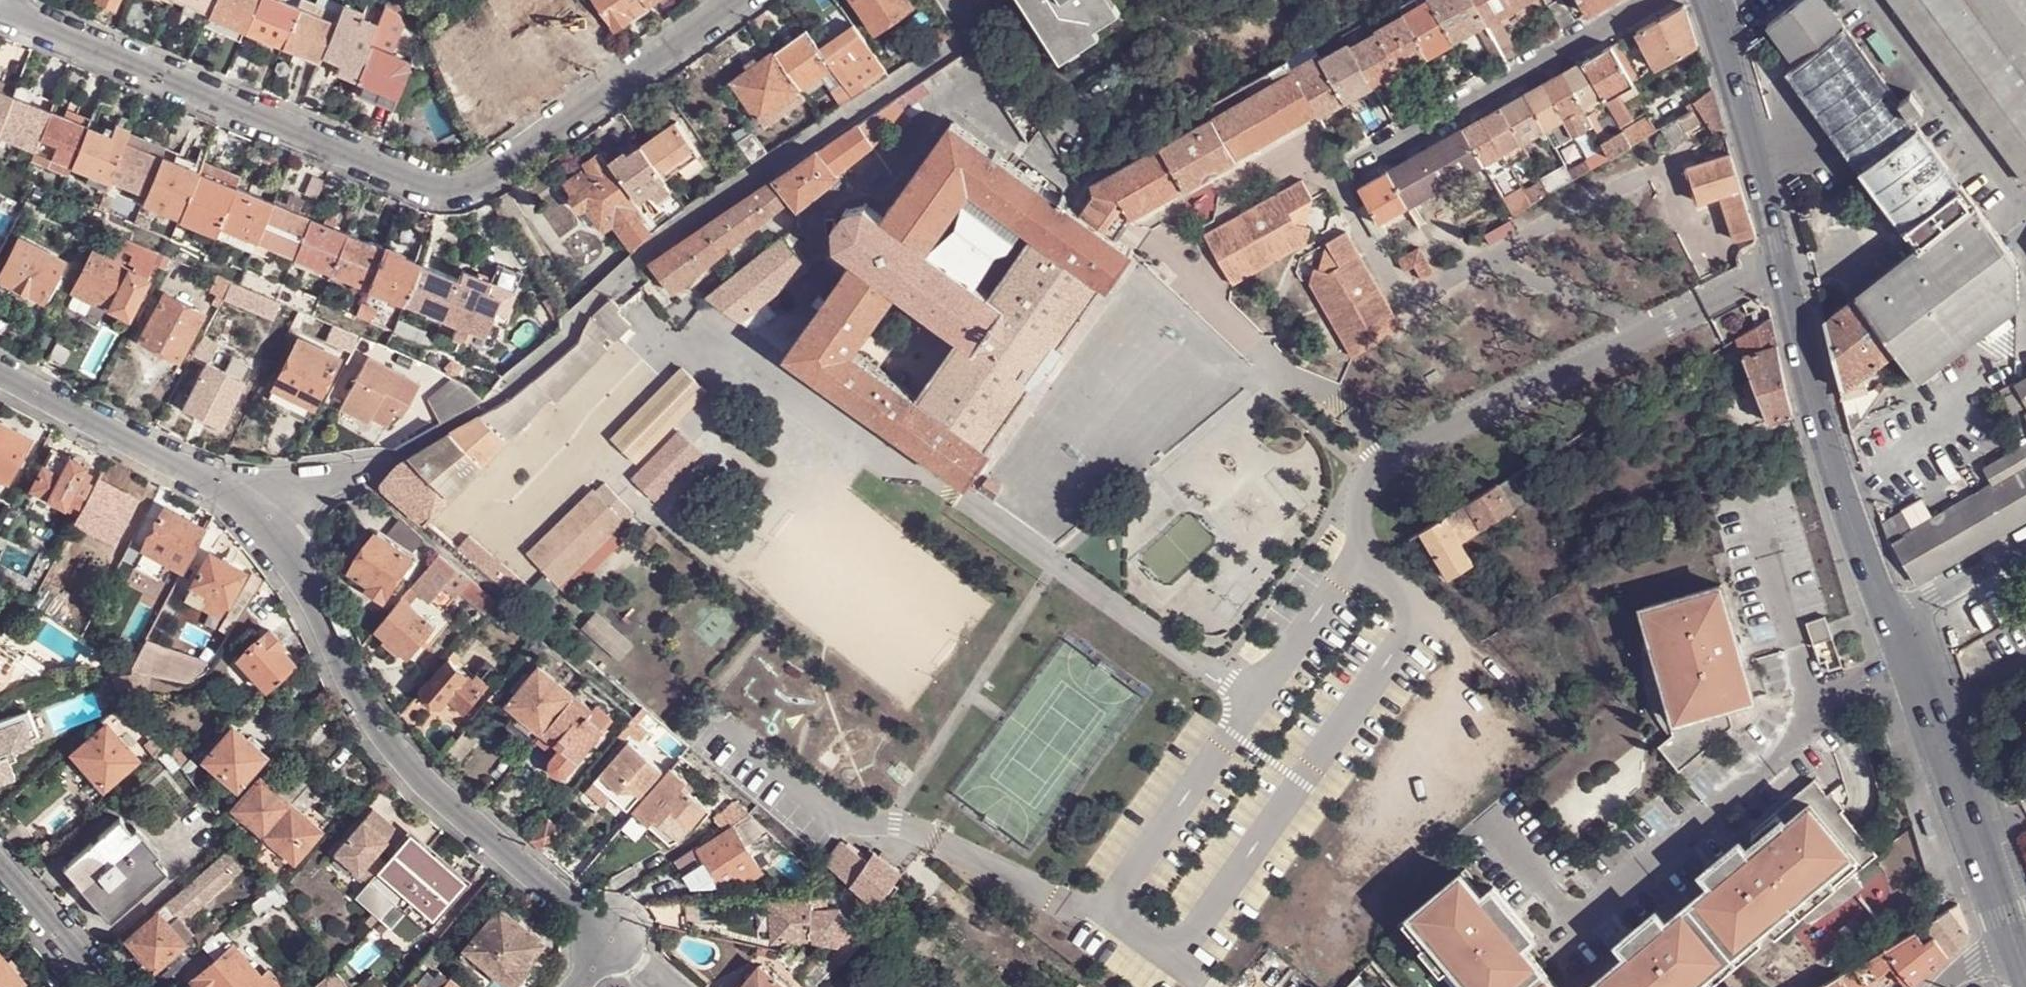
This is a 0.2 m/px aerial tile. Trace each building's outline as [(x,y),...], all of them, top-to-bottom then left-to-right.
[(170,5),(194,15),(196,8),(178,0),(172,0),(170,5)] [(196,8),(210,14),(216,0),(178,0),(196,8)] [(210,14),(246,28),(259,0),(216,0),(210,14)] [(246,28),(283,45),(299,7),(280,0),(259,0),(246,28)] [(308,0),(302,0),(301,2),(305,4),(303,9),(336,23),(339,13),(308,0)] [(382,5),(386,6),(395,11),(404,5),(401,0),(391,0),(382,5)] [(552,5),(570,31),(586,21),(571,0),(559,0),(552,5)] [(644,0),(595,0),(616,30),(631,20),(626,13),(645,1),(644,0)] [(914,7),(909,0),(854,0),(877,33),(914,7)] [(1067,49),(1122,13),(1114,0),(1035,0),(1067,49)] [(1451,44),(1454,42),(1429,0),(1403,15),(1427,57),(1451,44)] [(1486,24),(1472,0),(1429,0),(1454,42),(1477,29),(1486,24)] [(1486,24),(1529,0),(1472,0),(1486,24)] [(1564,11),(1558,0),(1550,0),(1546,2),(1553,16),(1564,11)] [(1589,14),(1613,0),(1581,0),(1589,14)] [(1826,320),(1833,351),(1842,390),(1844,397),(1869,391),(1864,374),(1892,353),(1912,379),(1915,384),(1958,351),(2018,306),(2016,258),(1913,117),(1899,101),(1826,0),(1799,0),(1786,10),(1769,22),(1791,53),(1797,62),(1788,69),(1919,247),(1876,282),(1848,303),(1826,320)] [(1786,10),(1799,0),(1785,0),(1781,3),(1786,10)] [(2025,177),(2025,0),(1894,0),(2025,177)] [(631,20),(649,7),(645,1),(626,13),(631,20)] [(370,44),(372,39),(366,36),(364,41),(354,37),(364,13),(351,7),(344,4),(339,13),(336,23),(323,53),(337,57),(342,60),(338,70),(356,77),(370,44)] [(1685,4),(1638,31),(1658,66),(1699,44),(1690,19),(1685,4)] [(402,24),(395,11),(386,6),(372,39),(370,44),(375,47),(356,92),(370,99),(380,103),(393,109),(408,72),(395,67),(400,57),(391,53),(402,24)] [(299,7),(283,45),(306,53),(320,60),(323,53),(336,23),(303,9),(299,7)] [(1568,26),(1571,24),(1564,11),(1553,16),(1558,24),(1560,29),(1568,26)] [(246,28),(210,14),(205,25),(241,41),(243,36),(246,28)] [(1400,72),(1427,57),(1403,15),(1375,31),(1376,33),(1400,72)] [(1506,60),(1486,24),(1477,29),(1493,57),(1497,64),(1506,60)] [(876,59),(854,27),(821,49),(834,68),(843,83),(861,70),(876,59)] [(449,68),(490,40),(482,28),(442,58),(449,68)] [(930,52),(947,42),(941,31),(923,41),(930,52)] [(821,49),(808,32),(775,54),(801,92),(821,78),(834,68),(821,49)] [(1349,47),(1373,87),(1400,72),(1376,33),(1349,47)] [(243,36),(241,41),(233,61),(248,67),(259,42),(243,36)] [(514,79),(490,40),(449,68),(473,106),(514,79)] [(1618,41),(1612,45),(1633,81),(1633,80),(1639,77),(1618,41)] [(1320,59),(1346,102),(1373,87),(1349,47),(1347,44),(1320,59)] [(1633,81),(1612,45),(1584,61),(1603,96),(1622,127),(1635,120),(1619,93),(1635,84),(1633,80),(1633,81)] [(1287,63),(1291,70),(1318,55),(1313,48),(1304,53),(1287,63)] [(320,60),(306,53),(297,76),(311,81),(314,74),(320,60)] [(323,53),(320,60),(314,74),(327,79),(337,57),(323,53)] [(1782,61),(1788,69),(1797,62),(1791,53),(1782,61)] [(760,121),(801,92),(775,54),(734,84),(760,121)] [(1315,111),(1319,118),(1346,102),(1320,59),(1318,55),(1291,70),(1291,71),(1315,111)] [(412,63),(400,57),(395,67),(408,72),(412,63)] [(889,78),(876,59),(861,70),(865,78),(866,80),(871,88),(883,81),(889,78)] [(1603,96),(1584,61),(1564,72),(1585,107),(1603,96)] [(1639,70),(1642,76),(1651,70),(1648,65),(1639,70)] [(831,91),(843,83),(834,68),(821,78),(831,91)] [(848,88),(865,78),(861,70),(843,83),(848,88)] [(1095,191),(1093,195),(1129,221),(1131,217),(1185,186),(1186,188),(1238,159),(1237,157),(1315,111),(1291,71),(1243,100),(1237,90),(1205,107),(1211,118),(1186,133),(1183,127),(1177,131),(1180,136),(1164,145),(1162,143),(1092,184),(1095,191)] [(1585,107),(1564,72),(1544,83),(1565,119),(1579,110),(1585,107)] [(1725,127),(1708,73),(1682,91),(1694,109),(1699,105),(1714,130),(1725,127)] [(854,98),(871,88),(866,80),(865,78),(848,88),(854,98)] [(1565,119),(1544,83),(1526,94),(1546,129),(1565,119)] [(35,147),(50,109),(29,101),(34,93),(32,88),(21,84),(16,85),(15,84),(12,94),(0,124),(0,133),(35,147)] [(12,94),(0,88),(0,124),(12,94)] [(765,128),(806,100),(801,92),(760,121),(765,128)] [(29,101),(50,109),(53,100),(34,93),(29,101)] [(1899,101),(1913,117),(1924,109),(1911,93),(1899,101)] [(1546,129),(1526,94),(1503,107),(1523,142),(1546,129)] [(910,118),(896,100),(651,265),(674,292),(792,198),(799,207),(837,176),(836,174),(875,142),(886,135),(879,127),(891,118),(897,127),(910,118)] [(1529,152),(1523,142),(1503,107),(1483,118),(1509,164),(1529,152)] [(1590,128),(1595,124),(1585,107),(1579,110),(1590,128)] [(64,115),(87,125),(89,118),(67,108),(64,115)] [(35,147),(71,162),(87,125),(64,115),(50,109),(35,147)] [(1390,116),(1394,122),(1406,116),(1402,110),(1390,116)] [(1590,128),(1579,110),(1565,119),(1575,136),(1590,128)] [(1690,135),(1679,117),(1662,128),(1672,146),(1690,135)] [(1509,164),(1483,118),(1465,128),(1485,163),(1492,177),(1511,166),(1509,164)] [(1646,118),(1624,130),(1632,145),(1654,133),(1646,118)] [(1556,147),(1575,136),(1565,119),(1546,129),(1556,147)] [(89,169),(109,177),(124,141),(128,132),(129,129),(115,122),(110,134),(87,125),(71,162),(89,169)] [(955,122),(892,207),(936,239),(973,188),(1035,233),(991,293),(1007,306),(978,347),(962,335),(918,396),(855,351),(891,301),(847,270),(845,273),(827,298),(820,293),(789,335),(797,341),(787,355),(968,484),(993,449),(989,447),(1033,385),(1036,388),(1045,377),(1049,380),(1053,379),(1062,367),(1061,362),(1058,359),(1065,348),(1061,345),(1105,285),(1109,287),(1134,252),(1116,240),(1080,213),(955,122)] [(697,159),(700,158),(692,147),(687,139),(676,124),(644,146),(667,180),(697,159)] [(1465,128),(1389,172),(1409,207),(1485,163),(1465,128)] [(1632,145),(1624,130),(1605,141),(1608,148),(1613,157),(1632,145)] [(136,189),(146,193),(161,156),(138,147),(142,137),(128,132),(124,141),(109,177),(136,189)] [(30,156),(35,147),(0,133),(0,144),(30,156)] [(753,164),(768,154),(755,133),(740,143),(753,164)] [(161,156),(165,147),(142,137),(138,147),(161,156)] [(666,181),(667,180),(644,146),(631,155),(625,148),(610,158),(639,200),(652,191),(666,181)] [(30,156),(67,172),(71,162),(35,147),(30,156)] [(174,205),(183,208),(198,170),(201,162),(187,156),(183,165),(172,161),(176,152),(165,147),(161,156),(146,193),(174,205)] [(1593,168),(1613,157),(1608,148),(1588,160),(1593,168)] [(183,165),(187,156),(176,152),(172,161),(183,165)] [(635,252),(656,232),(644,215),(600,153),(586,164),(591,171),(574,183),(580,190),(573,195),(571,198),(580,210),(583,211),(588,207),(604,230),(615,223),(635,252)] [(1757,236),(1732,153),(1688,167),(1700,202),(1723,196),(1738,242),(1757,236)] [(667,180),(674,191),(705,170),(697,159),(667,180)] [(1575,178),(1593,168),(1588,160),(1570,170),(1575,178)] [(198,170),(214,178),(218,168),(201,162),(198,170)] [(1515,173),(1511,166),(1492,177),(1497,184),(1515,173)] [(1552,193),(1575,178),(1570,170),(1568,166),(1545,179),(1552,193)] [(214,178),(235,187),(239,178),(218,168),(214,178)] [(85,179),(105,187),(109,177),(89,169),(85,179)] [(183,208),(220,224),(235,187),(214,178),(198,170),(183,208)] [(1389,172),(1362,187),(1370,202),(1381,222),(1409,207),(1389,172)] [(1304,178),(1208,235),(1235,283),(1308,241),(1312,226),(1298,221),(1291,210),(1314,197),(1304,178)] [(1533,204),(1552,193),(1545,179),(1525,191),(1533,204)] [(673,192),(666,181),(652,191),(660,201),(673,192)] [(96,208),(106,212),(114,191),(105,187),(96,208)] [(257,239),(272,201),(235,187),(220,224),(257,239)] [(1514,215),(1533,204),(1525,191),(1523,187),(1504,196),(1509,206),(1514,215)] [(132,198),(142,202),(146,193),(136,189),(132,198)] [(294,255),(309,218),(298,212),(303,200),(289,193),(284,206),(272,201),(257,239),(294,255)] [(1129,221),(1093,195),(1088,201),(1080,213),(1116,240),(1124,226),(1129,221)] [(1381,222),(1370,202),(1360,208),(1378,238),(1388,233),(1381,222)] [(948,262),(928,249),(936,239),(892,207),(891,206),(889,209),(891,210),(884,218),(868,206),(868,204),(866,203),(865,206),(851,211),(849,209),(847,211),(848,213),(838,227),(836,226),(836,229),(838,230),(837,245),(835,246),(835,247),(836,249),(839,248),(855,259),(849,267),(847,266),(845,268),(847,270),(891,301),(898,290),(918,304),(916,307),(919,308),(921,305),(940,319),(938,322),(940,324),(942,320),(962,335),(978,347),(1007,306),(991,293),(971,280),(973,278),(971,276),(968,278),(951,265),(952,263),(949,260),(948,262)] [(180,216),(183,208),(174,205),(171,212),(180,216)] [(1509,218),(1514,215),(1509,206),(1504,210),(1509,218)] [(217,231),(220,224),(183,208),(180,216),(217,231)] [(656,232),(672,220),(665,209),(652,217),(649,213),(644,215),(656,232)] [(327,279),(329,274),(346,233),(333,227),(337,218),(327,214),(323,223),(309,218),(294,255),(291,264),(327,279)] [(216,233),(253,249),(257,239),(220,224),(217,231),(216,233)] [(1347,229),(1328,240),(1341,262),(1330,269),(1316,265),(1311,280),(1353,352),(1402,325),(1347,229)] [(335,272),(367,285),(382,248),(381,245),(371,240),(369,242),(346,233),(329,274),(334,275),(335,272)] [(706,297),(750,329),(769,315),(761,304),(808,268),(783,236),(706,297)] [(64,260),(19,237),(0,274),(0,275),(43,299),(57,272),(64,260)] [(289,266),(291,264),(294,255),(257,239),(253,249),(252,251),(289,266)] [(404,301),(419,263),(402,256),(401,252),(386,245),(382,248),(367,285),(394,296),(392,301),(397,304),(399,299),(404,301)] [(154,262),(158,254),(138,246),(134,253),(154,262)] [(1439,259),(1448,254),(1444,246),(1435,252),(1439,259)] [(821,257),(845,273),(847,270),(845,268),(847,266),(849,267),(855,259),(839,248),(836,249),(835,247),(821,257)] [(75,285),(96,297),(112,304),(116,310),(124,315),(129,314),(148,280),(119,264),(122,259),(104,251),(101,255),(93,251),(75,285)] [(1439,259),(1435,252),(1425,257),(1430,264),(1439,259)] [(164,269),(170,259),(158,254),(154,262),(153,265),(164,269)] [(67,276),(74,263),(64,260),(57,272),(62,274),(67,276)] [(441,316),(457,278),(419,263),(404,301),(441,316)] [(47,301),(62,274),(57,272),(43,299),(47,301)] [(1841,292),(1848,303),(1876,282),(1868,272),(1841,292)] [(476,275),(472,285),(484,290),(488,281),(476,275)] [(472,285),(457,278),(441,316),(456,322),(468,327),(483,334),(486,328),(496,304),(499,296),(484,290),(472,285)] [(263,313),(266,305),(269,300),(231,283),(224,296),(263,313)] [(94,302),(96,297),(75,285),(72,291),(94,302)] [(179,361),(203,314),(165,294),(140,340),(179,361)] [(523,390),(543,409),(556,395),(561,401),(611,348),(606,342),(614,334),(620,339),(634,323),(620,310),(624,306),(621,304),(614,296),(612,298),(592,317),(579,343),(523,390)] [(1760,327),(1773,319),(1769,298),(1755,301),(1760,327)] [(276,310),(279,304),(269,300),(266,305),(276,310)] [(354,315),(384,328),(388,321),(389,316),(360,304),(354,315)] [(505,308),(496,304),(486,328),(495,331),(505,308)] [(311,326),(315,319),(299,312),(295,319),(311,326)] [(1790,396),(1773,319),(1760,327),(1738,340),(1768,423),(1795,414),(1790,396)] [(392,332),(394,325),(394,323),(388,321),(384,328),(392,332)] [(468,327),(456,322),(452,331),(464,336),(468,327)] [(218,346),(203,338),(191,362),(204,368),(207,364),(213,366),(216,361),(211,359),(218,346)] [(274,388),(312,408),(314,409),(338,360),(298,339),(273,388),(274,388)] [(397,403),(405,407),(417,385),(365,357),(338,407),(366,422),(369,417),(385,426),(392,412),(397,403)] [(207,364),(204,368),(184,409),(221,428),(245,383),(243,382),(250,368),(232,360),(225,372),(213,366),(207,364)] [(421,392),(435,417),(453,408),(480,392),(448,376),(421,392)] [(2014,382),(2023,398),(2025,403),(2025,376),(2014,382)] [(616,447),(638,467),(707,395),(692,380),(650,421),(645,417),(616,447)] [(2023,398),(2014,382),(1997,392),(2000,398),(1998,400),(2003,410),(2019,401),(2023,398)] [(307,419),(312,408),(274,388),(268,400),(307,419)] [(483,416),(509,441),(543,409),(523,390),(514,398),(483,416)] [(2025,436),(2025,414),(2025,412),(2019,401),(2003,410),(2020,440),(2025,436)] [(400,416),(405,407),(397,403),(392,412),(400,416)] [(385,489),(427,525),(509,441),(483,416),(404,462),(385,484),(385,489)] [(9,481),(30,439),(0,423),(0,476),(9,481)] [(2025,518),(2025,442),(2022,444),(1985,465),(1994,484),(1911,534),(1898,511),(1881,519),(1889,544),(1901,577),(1916,581),(2025,518)] [(79,515),(99,479),(86,473),(90,466),(72,456),(70,459),(53,449),(32,489),(79,515)] [(1537,496),(1521,472),(1432,527),(1446,551),(1537,496)] [(138,500),(99,478),(99,479),(79,515),(76,522),(114,543),(138,500)] [(536,550),(527,558),(560,592),(627,525),(595,492),(536,550)] [(403,520),(389,507),(375,523),(389,535),(403,520)] [(183,572),(205,531),(165,509),(142,550),(158,558),(183,572)] [(416,553),(427,541),(403,520),(389,535),(416,553)] [(1432,527),(1412,540),(1425,562),(1422,564),(1436,587),(1460,573),(1446,551),(1432,527)] [(387,600),(415,558),(379,534),(354,571),(358,574),(374,585),(371,589),(387,600)] [(457,550),(520,603),(532,590),(468,537),(457,550)] [(158,558),(142,550),(137,559),(152,568),(158,558)] [(490,613),(499,602),(443,554),(415,587),(434,602),(446,588),(457,596),(462,590),(481,606),(490,613)] [(210,556),(194,587),(213,597),(205,609),(222,617),(246,574),(210,556)] [(1722,585),(1645,606),(1654,639),(1649,640),(1648,662),(1649,677),(1655,701),(1662,717),(1674,734),(1661,744),(1680,768),(1735,725),(1729,705),(1755,697),(1722,585)] [(213,597),(194,587),(187,599),(205,609),(213,597)] [(73,612),(39,590),(36,597),(32,604),(64,626),(73,612)] [(236,625),(255,598),(247,591),(229,620),(236,625)] [(27,593),(23,599),(32,604),(36,597),(27,593)] [(404,599),(378,630),(412,658),(438,629),(404,599)] [(1827,618),(1808,625),(1822,665),(1828,663),(1831,673),(1844,668),(1827,618)] [(608,621),(594,638),(620,661),(634,645),(608,621)] [(81,637),(86,628),(77,624),(72,631),(81,637)] [(268,690),(295,665),(281,650),(285,647),(269,630),(239,658),(268,690)] [(145,643),(132,667),(138,673),(189,685),(206,674),(208,668),(160,649),(158,651),(145,643)] [(0,647),(0,684),(5,678),(8,671),(9,666),(15,657),(0,647)] [(455,654),(423,690),(443,707),(450,700),(454,695),(469,708),(484,691),(475,682),(457,666),(461,660),(455,654)] [(538,741),(575,696),(541,667),(533,678),(528,673),(514,690),(519,695),(511,704),(523,715),(517,723),(538,741)] [(478,678),(475,682),(484,691),(488,687),(478,678)] [(109,698),(117,708),(126,699),(118,690),(109,698)] [(454,695),(450,700),(465,713),(469,708),(454,695)] [(593,711),(575,696),(538,741),(554,754),(553,756),(550,762),(550,768),(554,774),(560,777),(567,776),(572,771),(612,718),(597,706),(593,711)] [(27,710),(2,719),(0,720),(0,783),(16,776),(10,761),(17,758),(14,751),(34,743),(28,728),(33,726),(27,710)] [(652,729),(637,717),(622,735),(627,739),(633,732),(642,740),(652,729)] [(106,788),(139,759),(109,724),(75,753),(106,788)] [(267,756),(234,728),(206,761),(239,789),(267,756)] [(637,811),(648,798),(644,794),(664,772),(631,743),(596,781),(612,795),(629,811),(632,807),(637,811)] [(182,768),(189,762),(175,746),(169,751),(182,768)] [(677,762),(683,755),(672,746),(666,753),(677,762)] [(690,777),(675,765),(648,798),(637,811),(636,812),(652,825),(659,816),(683,836),(694,822),(698,826),(715,807),(686,783),(690,777)] [(235,808),(264,834),(266,836),(293,806),(310,786),(297,775),(288,786),(280,794),(267,783),(261,779),(235,808)] [(1678,913),(1717,960),(1755,930),(1758,933),(1769,924),(1780,936),(1803,917),(1804,916),(1854,874),(1877,854),(1852,824),(1841,811),(1845,808),(1831,792),(1827,794),(1815,779),(1776,811),(1783,820),(1758,840),(1747,849),(1710,879),(1714,883),(1678,913)] [(612,795),(596,781),(588,790),(604,804),(612,795)] [(266,836),(269,837),(296,862),(322,832),(316,826),(303,815),(311,806),(321,794),(310,785),(310,786),(293,806),(266,836)] [(731,825),(753,814),(734,798),(724,811),(722,809),(717,815),(731,825)] [(381,871),(388,863),(377,854),(397,829),(374,809),(336,853),(370,883),(373,880),(381,871)] [(1776,811),(1751,831),(1758,840),(1783,820),(1776,811)] [(674,842),(683,836),(659,816),(652,825),(674,842)] [(765,837),(756,817),(701,850),(699,846),(677,860),(695,887),(723,885),(726,890),(738,888),(747,882),(763,872),(747,847),(765,837)] [(771,829),(756,817),(765,837),(771,829)] [(94,890),(145,846),(134,834),(123,821),(79,859),(92,872),(85,879),(94,890)] [(145,846),(149,842),(138,830),(134,834),(145,846)] [(257,839),(261,845),(269,837),(266,836),(264,834),(257,839)] [(254,836),(242,845),(249,854),(261,845),(257,839),(254,836)] [(427,850),(411,836),(388,863),(381,871),(403,891),(433,856),(427,850)] [(161,857),(149,842),(145,846),(157,860),(161,857)] [(1747,849),(1740,842),(1703,872),(1710,879),(1747,849)] [(825,862),(877,906),(903,874),(874,854),(867,863),(840,843),(825,862)] [(249,854),(255,862),(266,852),(261,845),(249,854)] [(157,860),(145,846),(94,890),(107,903),(113,897),(125,910),(167,873),(157,860)] [(244,871),(227,850),(157,910),(159,913),(129,939),(156,970),(186,943),(183,940),(191,934),(183,924),(244,871)] [(381,917),(382,917),(393,927),(406,912),(427,930),(466,886),(462,882),(453,874),(447,870),(434,857),(433,856),(403,891),(395,901),(381,917)] [(72,865),(85,879),(92,872),(79,859),(72,865)] [(403,891),(381,871),(373,880),(395,901),(403,891)] [(1523,944),(1513,932),(1516,929),(1486,893),(1482,896),(1462,871),(1414,912),(1435,936),(1431,939),(1451,963),(1471,986),(1474,984),(1477,986),(1558,986),(1523,944)] [(1854,874),(1804,916),(1803,917),(1808,923),(1810,921),(1812,921),(1815,920),(1818,918),(1823,915),(1826,913),(1831,910),(1835,907),(1837,906),(1840,904),(1846,900),(1848,899),(1853,895),(1857,892),(1864,886),(1854,874)] [(373,880),(370,883),(358,896),(381,917),(395,901),(373,880)] [(288,904),(280,893),(275,886),(267,893),(273,900),(280,908),(288,904)] [(1534,934),(1494,886),(1486,893),(1516,929),(1513,932),(1523,944),(1534,934)] [(258,912),(273,900),(267,893),(252,905),(258,912)] [(113,897),(107,903),(118,916),(125,910),(113,897)] [(774,940),(814,938),(814,937),(827,935),(826,922),(820,922),(819,912),(825,911),(825,897),(771,901),(774,940)] [(500,908),(466,948),(470,951),(512,986),(526,970),(522,967),(542,944),(500,908)] [(1960,922),(1951,910),(1940,916),(1925,926),(1933,937),(1934,936),(1949,956),(1968,941),(1970,934),(1967,931),(1960,922)] [(1656,911),(1620,942),(1626,950),(1663,919),(1656,911)] [(1435,936),(1414,912),(1404,920),(1425,944),(1431,939),(1435,936)] [(1708,973),(1705,970),(1717,960),(1678,913),(1666,922),(1663,919),(1626,950),(1629,953),(1589,986),(1693,986),(1708,973)] [(867,922),(866,919),(848,938),(857,946),(873,929),(867,922)] [(206,946),(217,960),(193,981),(198,986),(284,986),(270,971),(263,979),(231,941),(240,933),(232,923),(206,946)] [(1717,960),(1705,970),(1708,973),(1714,980),(1763,939),(1758,933),(1755,930),(1717,960)] [(1845,974),(1841,976),(1848,986),(1869,986),(1868,986),(1893,967),(1896,971),(1900,968),(1913,984),(1914,986),(1915,983),(1949,956),(1934,936),(1933,937),(1925,943),(1916,931),(1845,974)] [(857,946),(848,938),(835,953),(844,961),(857,946)] [(1451,963),(1431,939),(1425,944),(1421,947),(1441,971),(1451,963)] [(442,954),(434,948),(406,981),(413,986),(415,984),(416,985),(428,971),(433,965),(442,954)] [(338,968),(343,974),(353,986),(388,986),(351,953),(338,968)] [(23,981),(0,955),(0,986),(16,986),(23,981)] [(813,986),(821,986),(844,961),(821,956),(803,977),(813,986)] [(789,986),(761,964),(742,986),(789,986)] [(450,979),(433,965),(428,971),(445,985),(450,979)] [(343,974),(338,968),(328,977),(333,982),(343,974)] [(1913,984),(1900,968),(1896,971),(1908,986),(1910,986),(1913,984)] [(428,971),(416,985),(415,984),(413,986),(459,986),(450,979),(445,985),(428,971)] [(1841,976),(1823,986),(1848,986),(1841,976)]
